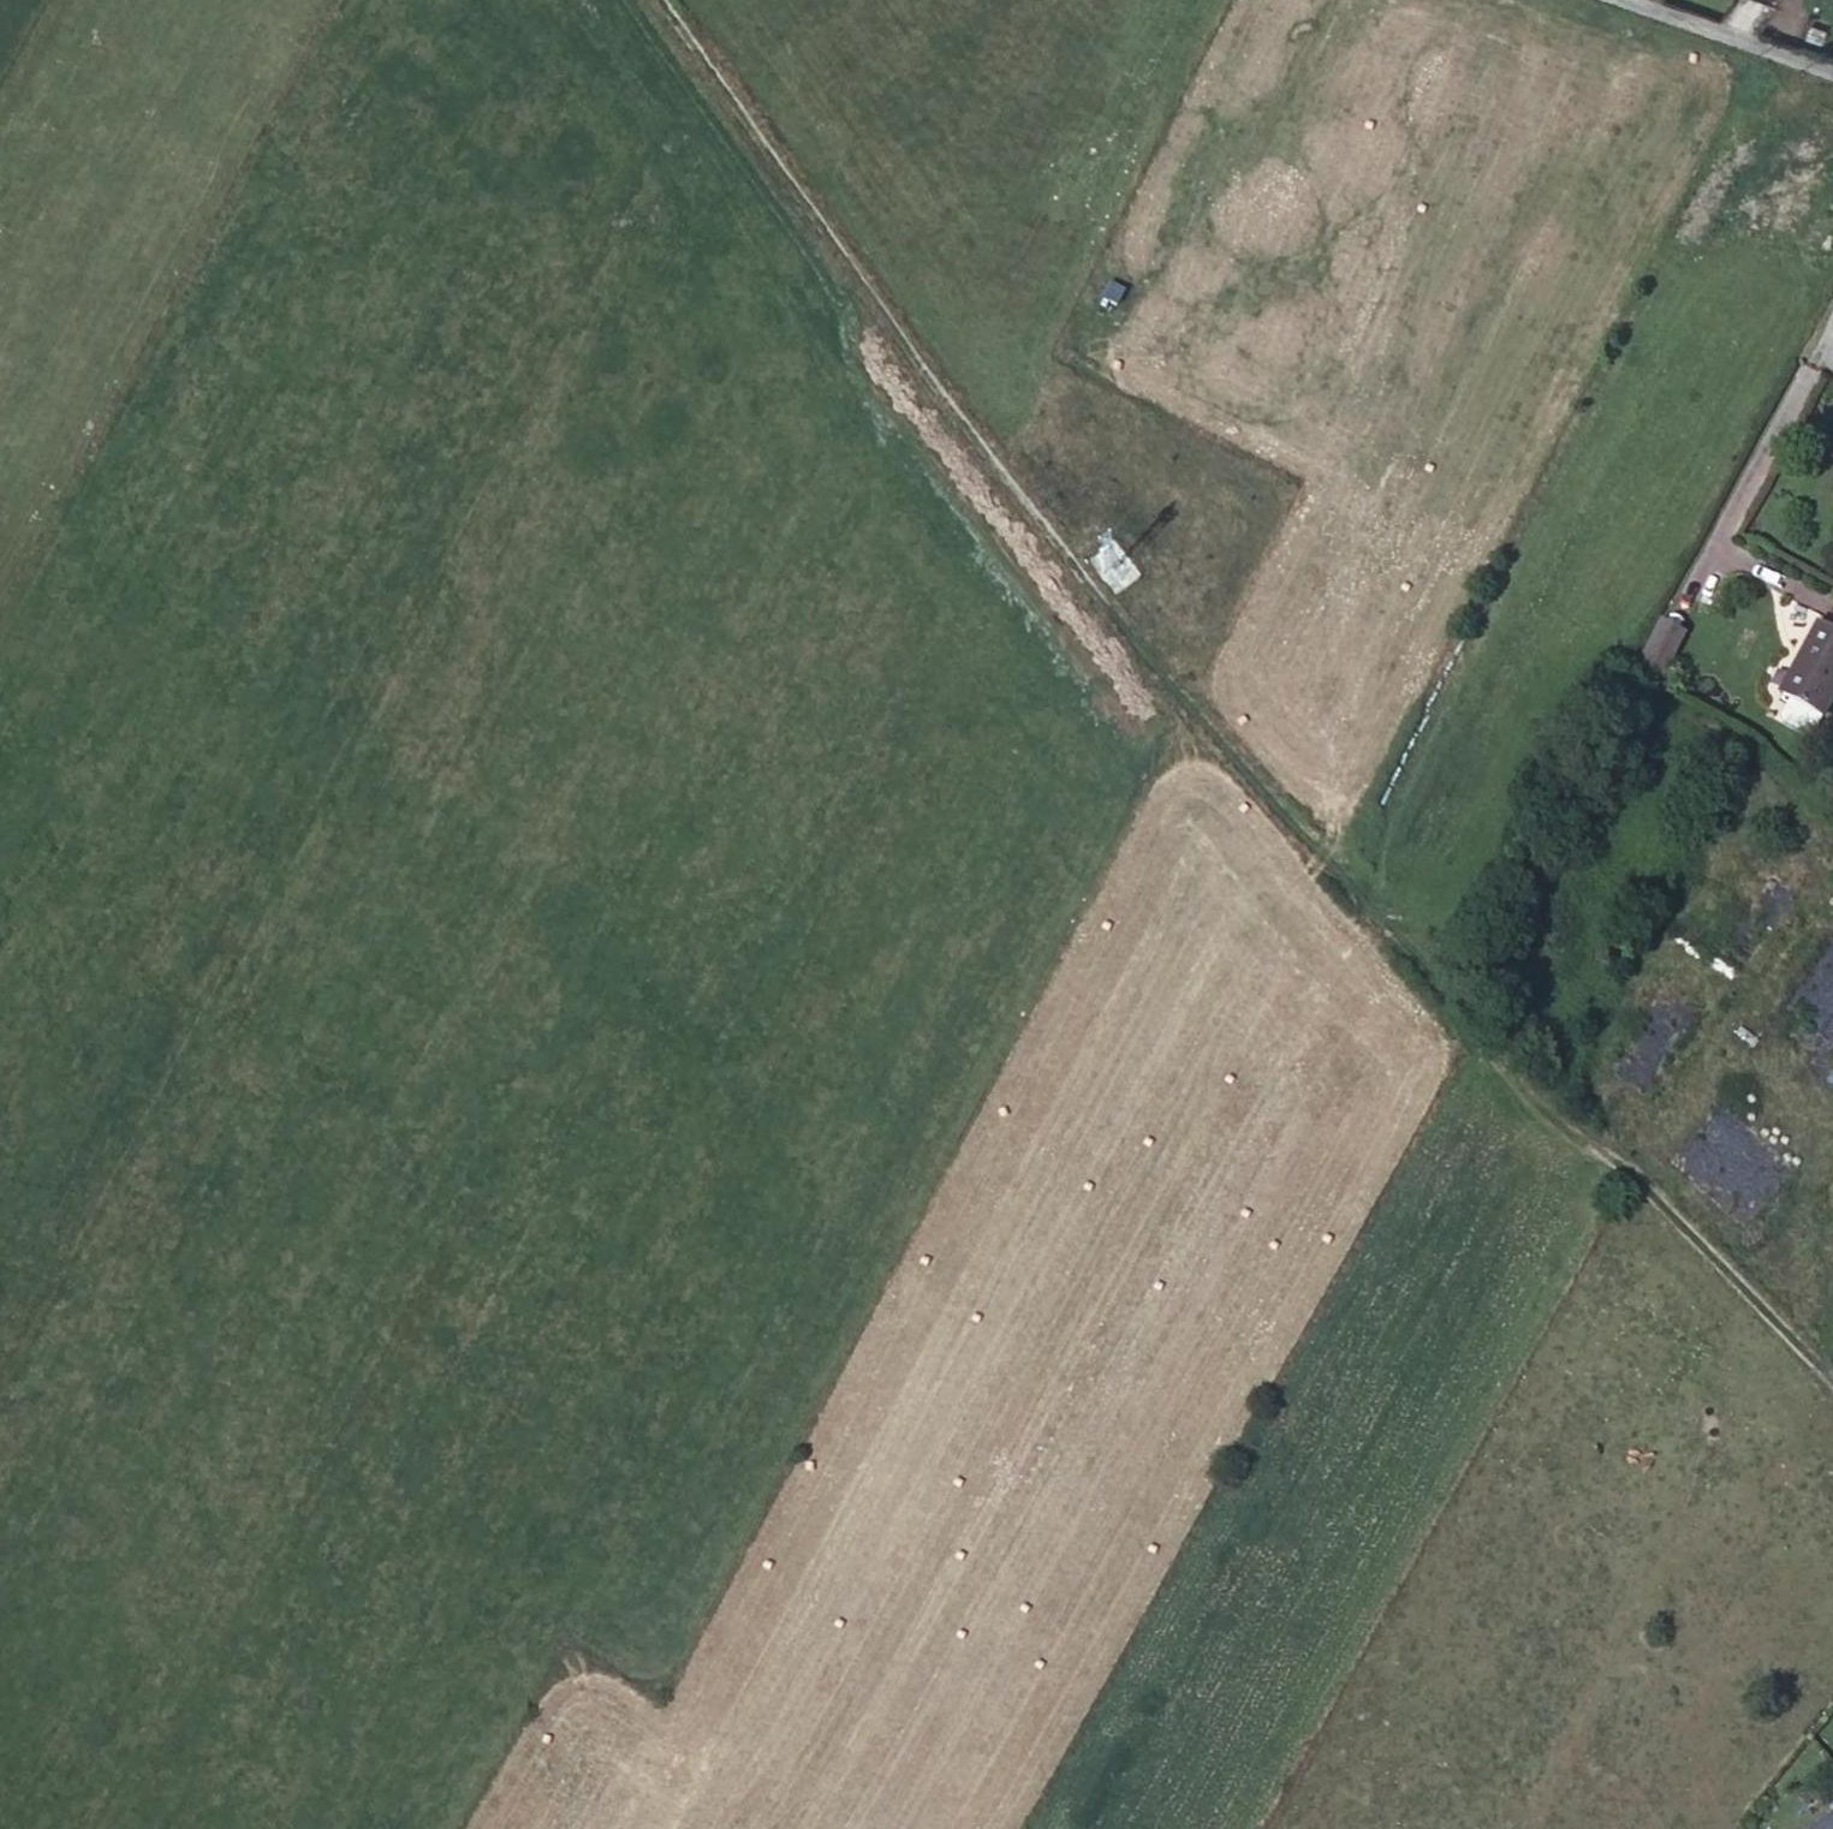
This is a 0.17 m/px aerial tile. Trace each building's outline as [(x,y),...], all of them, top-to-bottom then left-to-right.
[(1640,665),(1662,676),(1684,633),(1662,623),(1640,665)] [(1819,623),(1780,694),(1784,697),(1791,701),(1782,717),(1784,725),(1811,739),(1823,717),(1822,718),(1832,699),(1832,631),(1819,623)] [(1816,1828),(1832,1828),(1832,1816),(1816,1828)]
